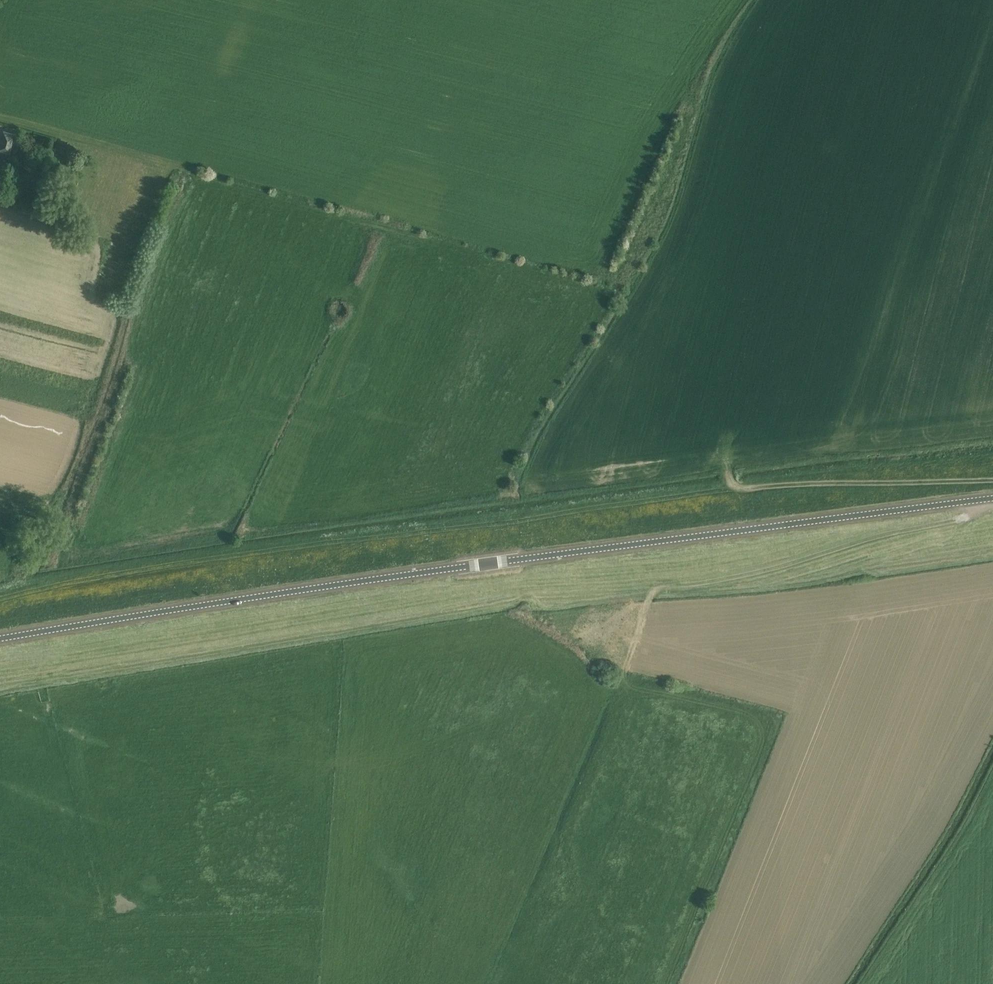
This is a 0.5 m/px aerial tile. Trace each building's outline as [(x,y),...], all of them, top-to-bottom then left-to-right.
[(0,140),(0,150),(10,153),(16,134),(3,130),(0,140)]
